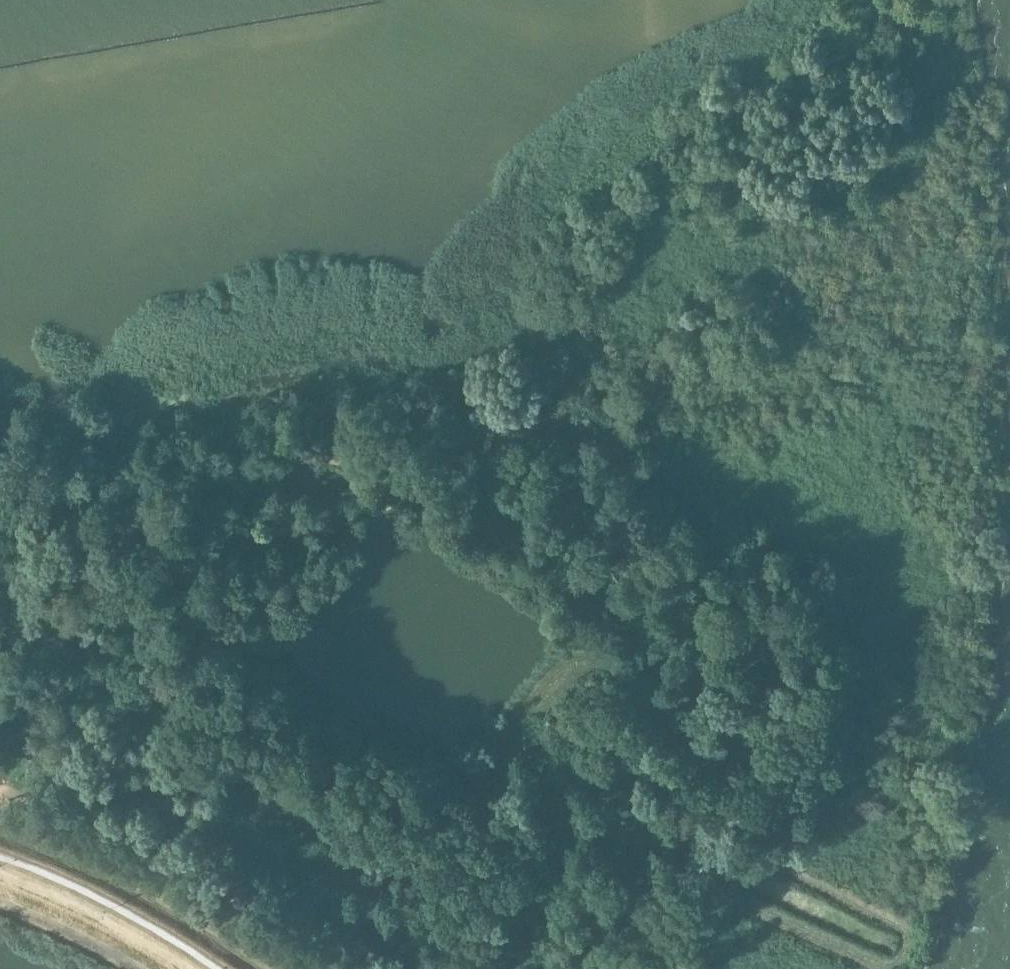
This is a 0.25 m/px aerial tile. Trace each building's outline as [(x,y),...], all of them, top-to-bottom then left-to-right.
[(58,637),(56,627),(43,628),(44,638),(58,637)]
